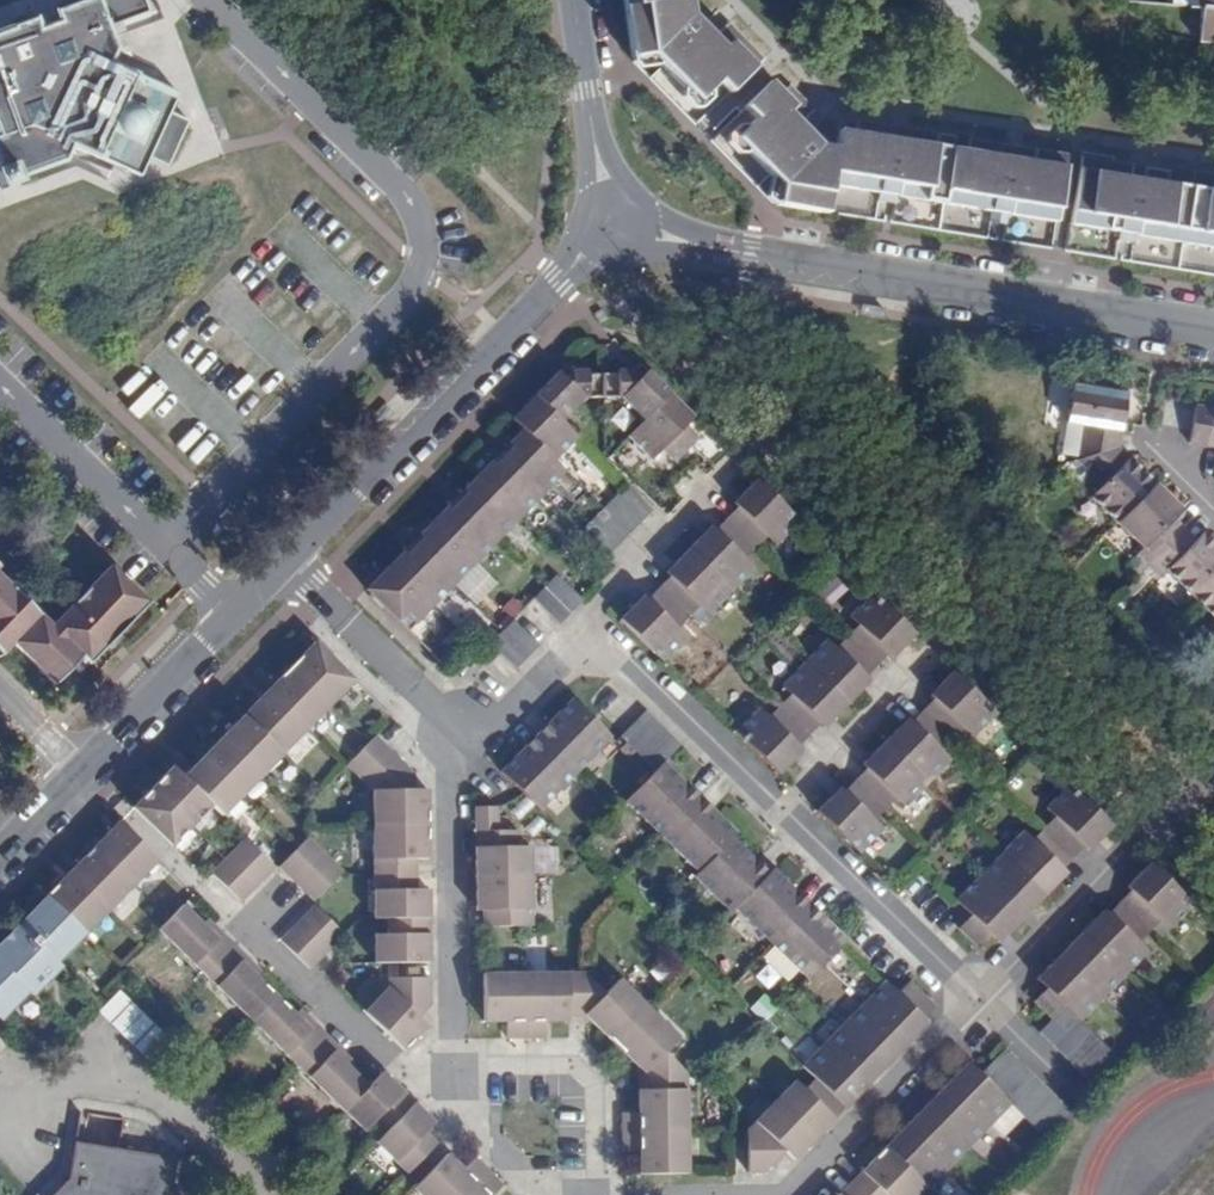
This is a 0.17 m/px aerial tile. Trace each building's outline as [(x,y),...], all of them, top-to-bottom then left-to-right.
[(0,38),(0,131),(3,140),(0,141),(0,165),(2,171),(0,172),(0,182),(4,193),(23,186),(21,180),(66,165),(73,149),(141,181),(150,163),(168,171),(190,126),(171,117),(180,99),(112,66),(118,53),(114,43),(124,39),(165,25),(158,5),(148,9),(144,0),(104,0),(60,16),(63,27),(43,34),(39,24),(0,38)] [(714,38),(692,15),(690,0),(625,0),(629,24),(633,56),(652,54),(686,89),(688,87),(699,98),(718,80),(729,92),(763,59),(728,24),(714,38)] [(1191,8),(1202,8),(1200,42),(1213,43),(1213,0),(1191,0),(1191,8)] [(133,62),(124,39),(114,43),(118,53),(112,66),(114,67),(133,62)] [(1200,42),(1192,41),(1190,63),(1213,65),(1213,43),(1200,42)] [(778,204),(827,212),(832,184),(879,192),(877,202),(894,204),(896,195),(944,203),(991,211),(990,220),(1007,223),(1009,213),(1056,221),(1065,168),(1067,156),(1059,155),(1018,148),(1015,164),(1005,162),(1007,146),(970,140),(968,152),(952,149),(954,137),(906,129),(903,145),(892,143),(895,130),(890,129),(890,127),(858,122),(856,134),(840,131),(837,149),(820,146),(799,124),(813,110),(789,86),(781,94),(770,83),(761,91),(757,87),(735,108),(739,112),(744,108),(755,119),(737,137),(749,148),(747,150),(781,185),(778,204)] [(906,129),(890,127),(890,129),(895,130),(892,143),(903,145),(906,129)] [(1018,148),(1007,146),(1005,162),(1015,164),(1018,148)] [(1080,170),(1071,223),(1118,231),(1117,240),(1134,243),(1136,234),(1182,242),(1213,247),(1213,192),(1168,184),(1169,173),(1145,169),(1145,171),(1140,170),(1138,183),(1128,181),(1130,166),(1082,158),(1080,170)] [(1145,169),(1130,166),(1128,181),(1138,183),(1140,170),(1145,171),(1145,169)] [(670,394),(647,372),(642,378),(634,370),(618,371),(618,374),(603,374),(603,398),(622,397),(645,420),(670,394)] [(603,398),(603,374),(588,374),(588,371),(572,371),(564,379),(558,372),(535,395),(561,421),(584,398),(603,398)] [(1118,447),(1127,394),(1073,386),(1068,422),(1072,423),(1085,425),(1079,460),(1118,447)] [(694,417),(670,394),(645,420),(628,437),(652,460),(662,450),(675,463),(699,439),(686,426),(694,417)] [(561,421),(535,395),(512,419),(523,429),(556,462),(579,438),(561,421)] [(1207,446),(1213,408),(1196,406),(1190,443),(1207,446)] [(1085,425),(1072,423),(1066,464),(1079,460),(1085,425)] [(556,462),(523,429),(509,444),(513,448),(504,456),(543,494),(566,471),(556,462)] [(1156,483),(1118,447),(1079,460),(1087,466),(1097,476),(1105,484),(1093,497),(1118,523),(1156,483)] [(492,461),(478,475),(521,517),(543,494),(504,456),(496,465),(492,461)] [(1088,485),(1097,476),(1087,466),(1078,476),(1088,485)] [(468,494),(460,502),(499,539),(521,517),(478,475),(463,490),(468,494)] [(800,521),(758,479),(735,502),(739,507),(727,519),(757,547),(768,535),(777,544),(800,521)] [(1156,483),(1118,523),(1145,549),(1139,555),(1150,565),(1182,533),(1170,522),(1175,517),(1183,509),(1156,483)] [(627,485),(616,496),(641,522),(653,510),(627,485)] [(616,496),(604,508),(630,533),(641,522),(616,496)] [(441,513),(433,521),(476,562),(499,539),(460,502),(451,510),(448,506),(441,513)] [(630,533),(604,508),(593,520),(618,545),(630,533)] [(1170,522),(1182,533),(1186,528),(1175,517),(1170,522)] [(757,547),(727,519),(716,531),(711,526),(704,534),(689,549),(732,591),(754,568),(745,559),(757,547)] [(618,545),(593,520),(581,532),(607,557),(618,545)] [(423,539),(415,548),(454,585),(476,562),(433,521),(425,529),(419,535),(423,539)] [(1186,528),(1182,533),(1193,544),(1197,539),(1186,528)] [(1193,596),(1213,575),(1213,540),(1205,531),(1197,539),(1193,544),(1182,533),(1150,565),(1161,577),(1168,570),(1193,596)] [(397,558),(389,567),(432,608),(454,585),(415,548),(407,555),(403,552),(397,558)] [(732,591),(689,549),(675,564),(667,572),(671,577),(659,588),(688,617),(700,605),(709,614),(732,591)] [(150,603),(111,566),(52,627),(0,576),(0,654),(1,655),(13,644),(55,686),(83,658),(90,664),(150,603)] [(432,608),(389,567),(374,581),(366,589),(409,631),(432,608)] [(557,575),(546,586),(572,613),(584,600),(557,575)] [(1193,596),(1213,616),(1213,575),(1193,596)] [(572,613),(546,586),(534,599),(560,624),(572,613)] [(688,617),(659,588),(648,600),(643,596),(631,609),(621,619),(663,661),(686,638),(677,629),(688,617)] [(916,634),(874,592),(851,616),(860,626),(849,637),(878,666),(889,654),(893,658),(916,634)] [(514,619),(502,632),(528,657),(540,645),(514,619)] [(528,657),(502,632),(490,643),(517,669),(528,657)] [(878,666),(849,637),(837,649),(827,640),(805,663),(848,704),(870,681),(866,677),(878,666)] [(316,641),(291,666),(330,705),(355,680),(316,641)] [(848,704),(805,663),(783,686),(792,695),(781,707),(809,735),(821,723),(825,727),(848,704)] [(291,666),(267,691),(306,729),(330,705),(291,666)] [(998,714),(955,673),(932,695),(936,699),(924,711),(952,739),(964,726),(975,737),(998,714)] [(267,691),(245,713),(284,752),(306,729),(267,691)] [(556,715),(537,736),(575,773),(611,737),(573,700),(556,715)] [(809,735),(781,707),(769,719),(759,709),(737,733),(779,775),(791,762),(802,751),(798,747),(809,735)] [(620,737),(633,749),(658,723),(647,711),(620,737)] [(952,739),(924,711),(912,723),(909,720),(902,725),(887,742),(929,784),(951,761),(941,751),(952,739)] [(245,713),(223,736),(262,774),(284,752),(245,713)] [(658,723),(633,749),(644,760),(670,734),(658,723)] [(670,734),(644,760),(656,772),(665,763),(681,745),(670,734)] [(374,825),(429,825),(428,799),(429,790),(416,790),(416,773),(377,735),(347,765),(373,791),(374,825)] [(223,736),(203,757),(242,795),(262,774),(223,736)] [(537,736),(502,772),(540,809),(575,773),(537,736)] [(929,784),(887,742),(875,753),(864,765),(868,768),(856,781),(884,808),(896,796),(907,807),(929,784)] [(203,757),(183,777),(211,805),(222,815),(242,795),(203,757)] [(665,763),(656,772),(627,801),(663,837),(701,798),(675,773),(665,763)] [(172,767),(152,787),(191,826),(211,805),(183,777),(172,767)] [(884,808),(856,781),(844,793),(841,789),(829,799),(817,813),(860,855),(883,831),(873,820),(884,808)] [(1089,849),(1112,826),(1070,784),(1047,808),(1056,816),(1044,828),(1073,857),(1085,845),(1089,849)] [(294,796),(303,802),(309,791),(300,786),(294,796)] [(191,826),(152,787),(132,808),(171,846),(191,826)] [(701,798),(663,837),(699,872),(733,838),(737,834),(701,798)] [(278,829),(285,837),(290,832),(282,824),(278,829)] [(374,875),(417,875),(417,860),(429,859),(429,848),(429,825),(374,825),(374,875)] [(1073,857),(1044,828),(1032,840),(1024,831),(1001,855),(1044,896),(1066,874),(1061,868),(1073,857)] [(476,862),(477,876),(531,876),(531,846),(519,847),(519,831),(476,832),(476,862)] [(276,867),(247,838),(212,873),(241,902),(276,867)] [(343,873),(309,838),(280,867),(315,902),(343,873)] [(770,873),(733,838),(699,872),(694,878),(713,899),(731,913),(736,908),(770,873)] [(95,847),(70,871),(110,910),(134,885),(95,847)] [(1044,896),(1001,855),(979,877),(1022,919),(1044,896)] [(1160,938),(1193,905),(1150,863),(1127,886),(1132,890),(1120,902),(1150,931),(1151,929),(1160,938)] [(770,873),(736,908),(740,913),(758,930),(772,944),(810,905),(774,869),(770,873)] [(70,871),(47,896),(86,934),(110,910),(70,871)] [(387,919),(430,919),(430,897),(430,890),(417,890),(417,875),(374,875),(374,919),(387,919)] [(531,876),(477,876),(477,899),(477,911),(483,911),(483,927),(532,926),(531,876)] [(1022,919),(979,877),(956,901),(972,916),(960,929),(977,946),(989,933),(999,943),(1022,919)] [(86,934),(47,896),(46,896),(19,924),(58,962),(85,934),(86,934)] [(1138,943),(1150,931),(1120,902),(1108,914),(1104,910),(1082,933),(1125,975),(1147,952),(1138,943)] [(207,975),(236,946),(224,934),(219,939),(204,925),(184,905),(170,920),(160,930),(207,975)] [(826,920),(810,905),(772,944),(809,979),(847,941),(826,920)] [(281,941),(310,969),(344,934),(315,906),(281,941)] [(758,930),(740,913),(730,923),(747,941),(758,930)] [(219,939),(224,934),(216,926),(209,919),(204,925),(219,939)] [(430,939),(430,919),(387,919),(387,935),(375,935),(375,964),(430,963),(430,939)] [(19,924),(0,943),(0,964),(29,992),(34,997),(63,967),(58,962),(19,924)] [(1103,998),(1125,975),(1082,933),(1060,956),(1103,998)] [(248,957),(236,946),(207,975),(253,1021),(277,996),(258,977),(243,962),(248,957)] [(1103,998),(1060,956),(1037,979),(1047,989),(1065,1006),(1077,1018),(1080,1021),(1103,998)] [(255,965),(248,957),(243,962),(258,977),(263,972),(255,965)] [(0,964),(0,1020),(1,1021),(29,992),(0,964)] [(585,973),(569,974),(569,1015),(585,1015),(598,1027),(616,1045),(652,1010),(620,979),(606,994),(585,973)] [(527,1038),(526,974),(484,974),(484,1022),(507,1022),(508,1038),(513,1038),(527,1038)] [(569,974),(526,974),(527,1038),(541,1038),(546,1038),(546,1022),(569,1022),(569,1015),(569,974)] [(389,988),(419,1018),(431,1007),(430,978),(389,979),(389,988)] [(864,1003),(907,1045),(921,1031),(928,1024),(924,1021),(936,1008),(910,983),(898,995),(884,982),(864,1003)] [(428,1026),(419,1018),(389,988),(364,1013),(404,1051),(428,1026)] [(1065,1006),(1047,989),(1034,1001),(1053,1020),(1065,1006)] [(100,1014),(145,1058),(166,1036),(121,992),(100,1014)] [(277,996),(253,1021),(299,1066),(328,1036),(316,1025),(311,1030),(296,1015),(277,996)] [(864,1003),(843,1024),(886,1066),(899,1053),(907,1045),(864,1003)] [(1052,1044),(1077,1018),(1065,1006),(1053,1020),(1040,1032),(1052,1044)] [(301,1010),(296,1015),(311,1030),(316,1025),(309,1017),(301,1010)] [(680,1038),(652,1010),(616,1045),(645,1074),(645,1090),(687,1089),(687,1075),(665,1053),(680,1038)] [(1052,1044),(1064,1056),(1089,1030),(1080,1021),(1077,1018),(1052,1044)] [(843,1024),(823,1045),(866,1088),(879,1074),(886,1066),(843,1024)] [(1076,1067),(1101,1041),(1089,1030),(1064,1056),(1076,1067)] [(328,1036),(299,1066),(345,1111),(370,1087),(350,1068),(335,1053),(340,1048),(328,1036)] [(1088,1079),(1113,1053),(1101,1041),(1076,1067),(1088,1079)] [(823,1045),(802,1066),(815,1078),(845,1108),(866,1088),(823,1045)] [(347,1054),(340,1048),(335,1053),(350,1068),(355,1063),(347,1054)] [(1005,1050),(979,1075),(991,1087),(1016,1061),(1005,1050)] [(1120,1070),(1125,1065),(1113,1053),(1088,1079),(1100,1091),(1120,1070)] [(1003,1098),(1028,1072),(1016,1061),(991,1087),(1003,1098)] [(958,1073),(947,1085),(990,1126),(1010,1105),(1003,1098),(991,1087),(979,1075),(968,1064),(958,1073)] [(1003,1098),(1010,1105),(1014,1109),(1039,1083),(1028,1072),(1003,1098)] [(370,1087),(345,1111),(365,1131),(373,1123),(385,1134),(415,1103),(395,1083),(384,1073),(370,1087)] [(845,1108),(815,1078),(803,1090),(795,1082),(775,1102),(814,1140),(845,1108)] [(1014,1109),(1026,1120),(1051,1095),(1039,1083),(1014,1109)] [(926,1106),(969,1147),(990,1126),(947,1085),(938,1093),(926,1106)] [(687,1132),(687,1089),(645,1090),(639,1090),(639,1113),(623,1113),(623,1132),(687,1132)] [(1026,1120),(1037,1132),(1062,1106),(1051,1095),(1026,1120)] [(814,1140),(775,1102),(747,1131),(747,1173),(763,1173),(784,1152),(794,1161),(814,1140)] [(415,1103),(385,1134),(376,1143),(408,1174),(416,1166),(438,1144),(426,1133),(436,1124),(424,1112),(415,1103)] [(906,1127),(949,1168),(969,1147),(926,1106),(919,1113),(906,1127)] [(1049,1142),(1073,1117),(1062,1106),(1037,1132),(1049,1142)] [(926,1187),(929,1189),(949,1168),(906,1127),(898,1135),(886,1147),(926,1187)] [(688,1174),(687,1132),(623,1132),(623,1152),(640,1152),(640,1175),(688,1174)] [(177,1159),(75,1143),(69,1179),(54,1194),(171,1194),(177,1159)] [(926,1187),(886,1147),(873,1160),(851,1184),(862,1194),(918,1194),(926,1187)] [(491,1172),(483,1164),(477,1158),(465,1170),(449,1154),(427,1176),(414,1189),(421,1194),(468,1194),(491,1172)] [(491,1172),(468,1194),(494,1194),(504,1185),(499,1180),(491,1172)] [(851,1184),(841,1194),(839,1194),(862,1194),(851,1184)]
